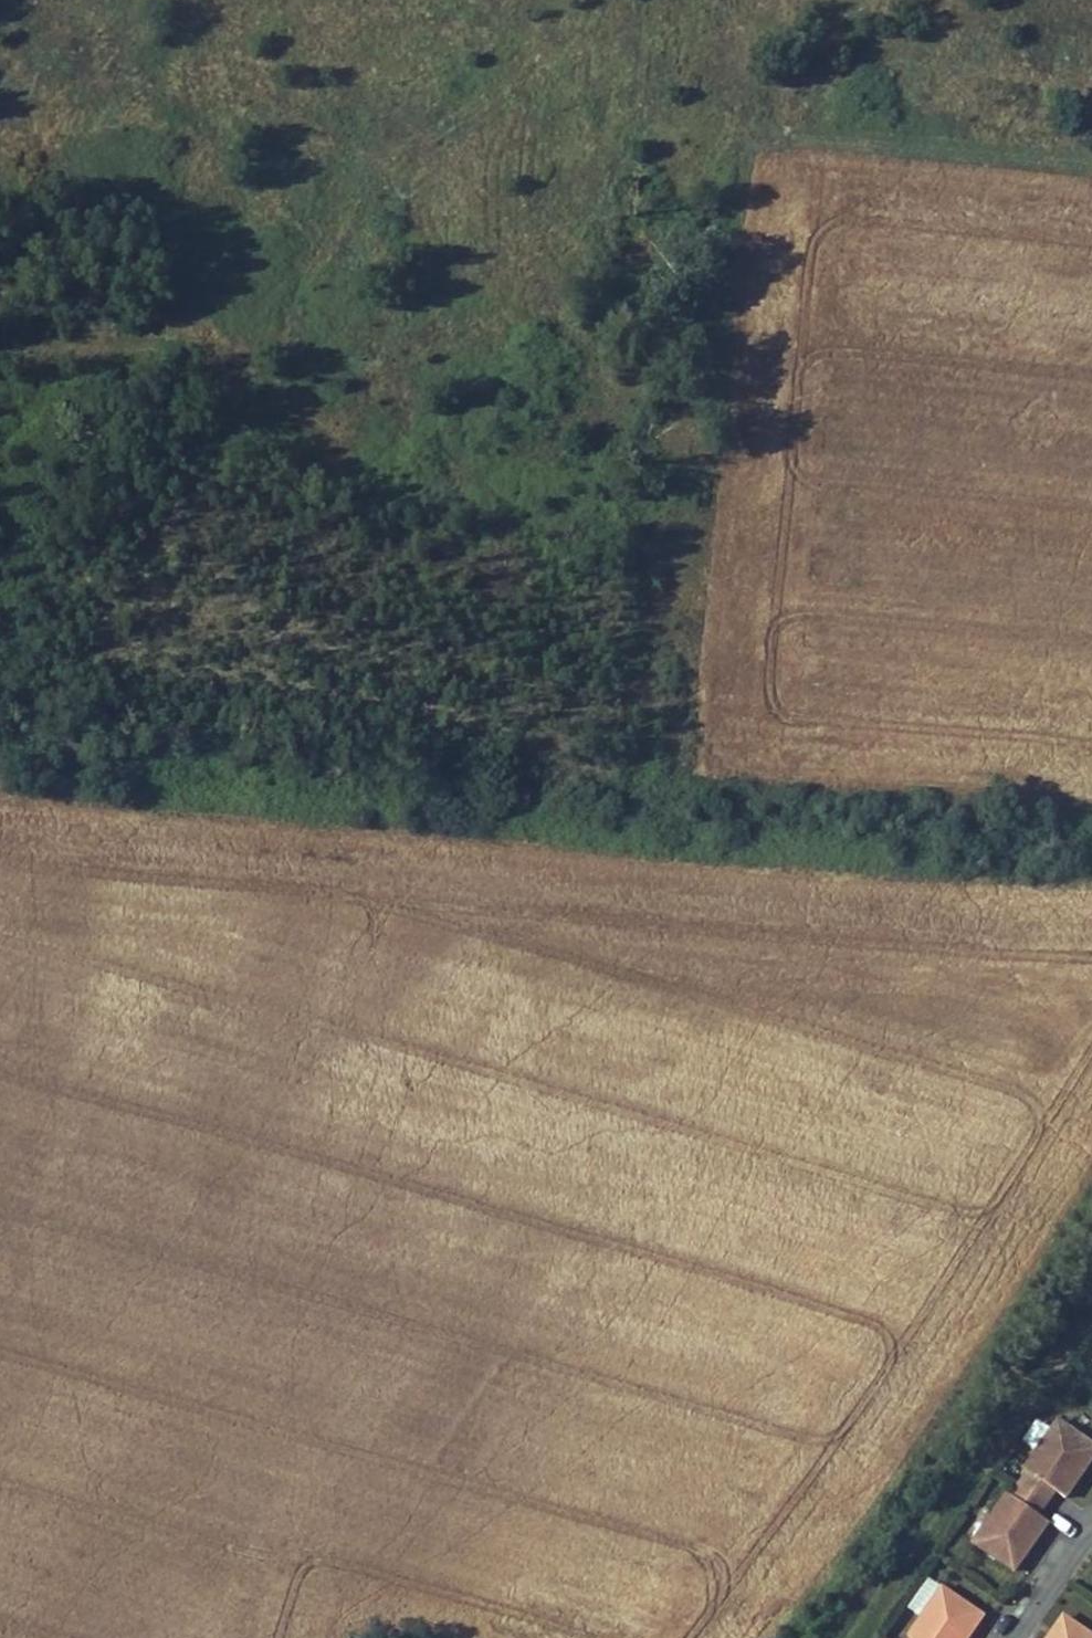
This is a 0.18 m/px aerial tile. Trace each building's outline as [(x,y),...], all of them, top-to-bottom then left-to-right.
[(1020,1484),(1048,1503),(1055,1492),(1065,1498),(1089,1464),(1091,1460),(1091,1447),(1058,1423),(1024,1473),(1027,1475),(1020,1484)] [(1048,1503),(1020,1484),(1010,1500),(1006,1497),(974,1546),(1012,1572),(1024,1557),(1048,1522),(1039,1516),(1048,1503)] [(908,1637),(968,1637),(983,1614),(941,1586),(906,1635),(909,1636),(908,1637)] [(1061,1619),(1048,1637),(1090,1637),(1061,1619)]
